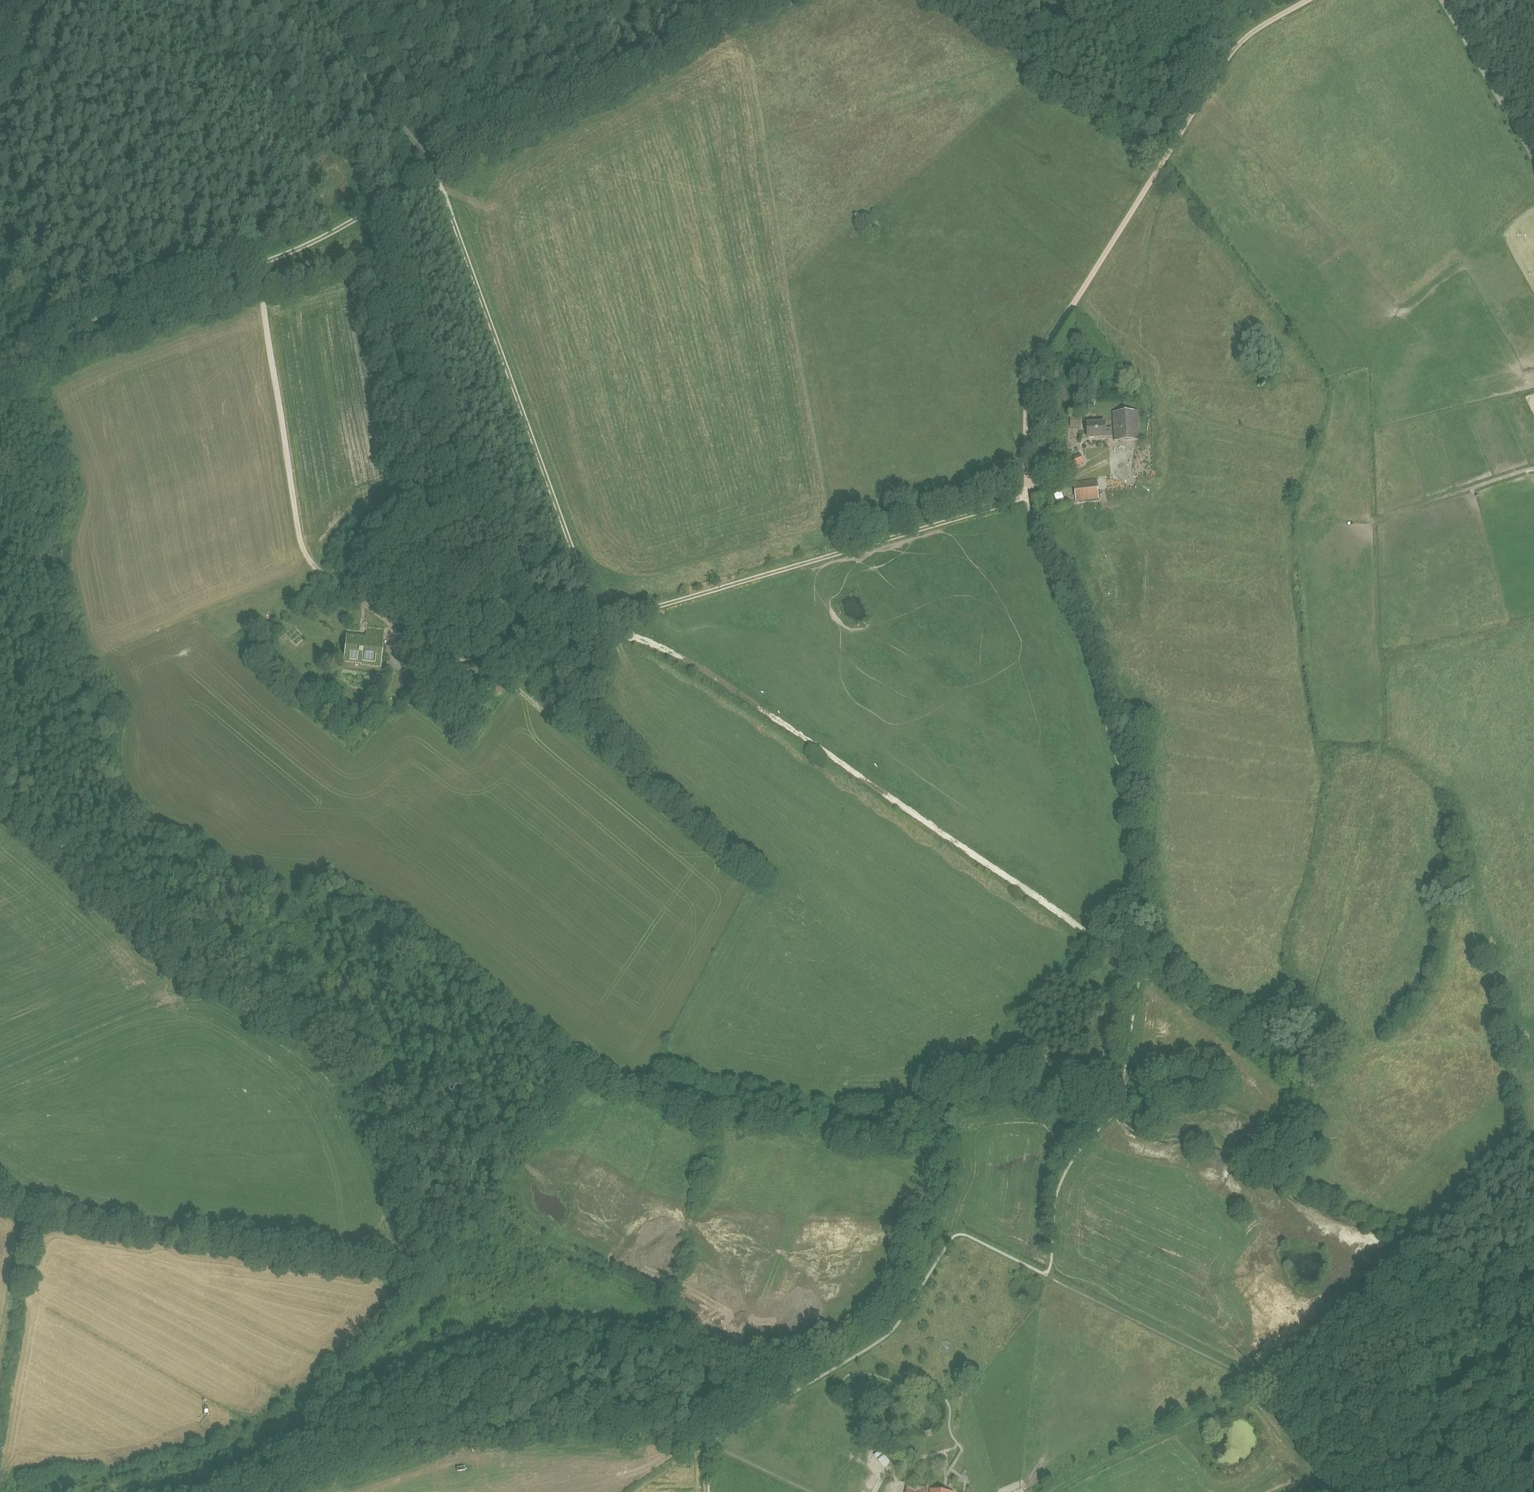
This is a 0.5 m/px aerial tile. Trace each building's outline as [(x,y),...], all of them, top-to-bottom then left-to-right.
[(1116,440),(1138,439),(1137,413),(1115,415),(1115,424),(1116,436),(1116,440)] [(1106,439),(1106,438),(1112,438),(1112,428),(1106,428),(1106,424),(1088,425),(1089,439),(1089,440),(1106,439)] [(1068,459),(1072,468),(1084,463),(1080,454),(1068,459)] [(1076,501),(1099,499),(1097,481),(1074,483),(1076,501)] [(348,635),(346,651),(345,664),(362,665),(362,666),(382,668),(386,630),(369,629),(368,637),(348,635)] [(484,677),(465,681),(466,688),(485,684),(484,677)] [(399,700),(386,691),(379,701),(391,710),(399,700)] [(874,1455),(879,1462),(886,1456),(880,1450),(874,1455)]
